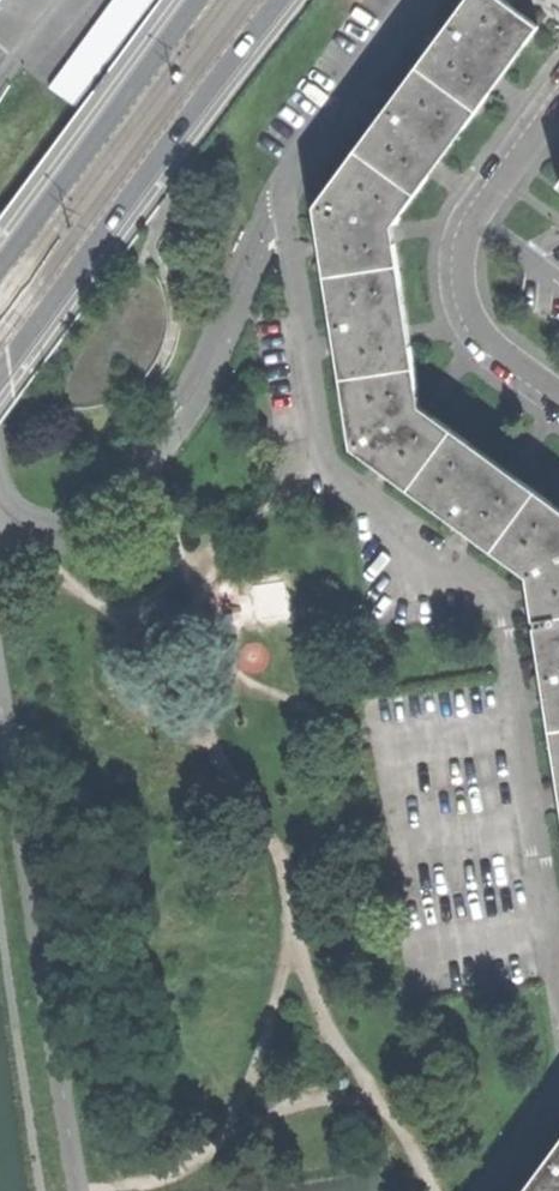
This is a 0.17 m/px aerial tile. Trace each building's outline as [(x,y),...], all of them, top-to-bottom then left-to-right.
[(48,88),(78,109),(157,0),(112,0),(48,88)] [(537,492),(535,490),(453,430),(451,429),(420,406),(414,369),(414,366),(399,266),(398,264),(392,226),(415,195),(417,193),(476,111),(478,109),(537,28),(538,26),(534,23),(502,0),(466,0),(315,207),(352,448),(528,576),(558,782),(558,508),(537,492)] [(523,1190),(558,1190),(558,1142),(523,1190)]
